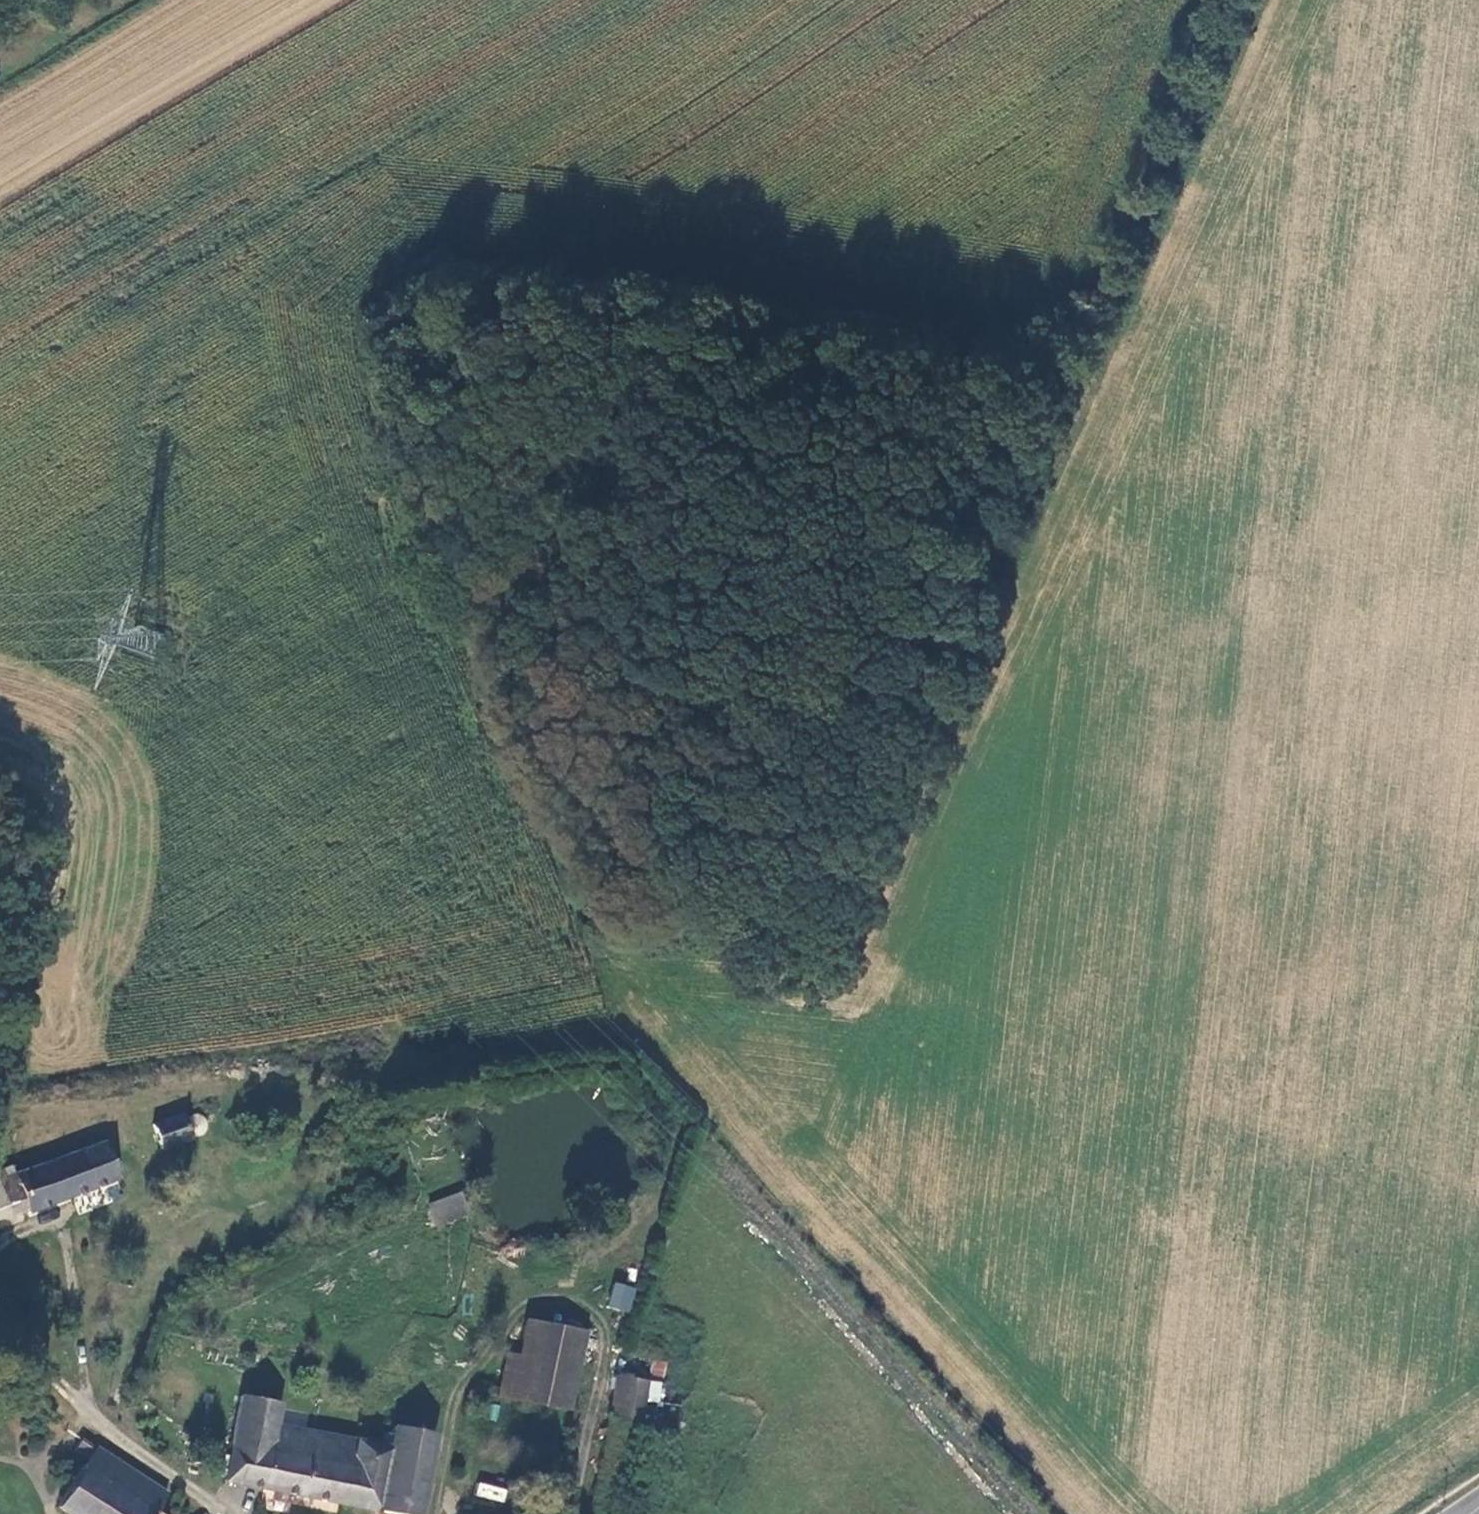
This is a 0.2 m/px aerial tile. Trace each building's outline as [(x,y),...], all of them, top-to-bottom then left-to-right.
[(179,1117),(154,1125),(164,1147),(188,1138),(179,1117)] [(106,1142),(17,1177),(28,1208),(30,1212),(118,1177),(106,1142)] [(28,1208),(17,1177),(14,1170),(0,1175),(0,1219),(28,1208)] [(428,1202),(435,1225),(468,1215),(462,1192),(428,1202)] [(614,1281),(607,1307),(629,1313),(636,1287),(614,1281)] [(573,1411),(588,1330),(526,1318),(519,1355),(506,1353),(498,1397),(573,1411)] [(645,1420),(650,1380),(615,1376),(610,1416),(645,1420)] [(241,1396),(222,1482),(388,1513),(421,1513),(437,1435),(393,1426),(389,1444),(279,1424),(281,1403),(241,1396)] [(84,1437),(76,1448),(92,1459),(61,1505),(76,1513),(155,1513),(168,1492),(84,1437)]
